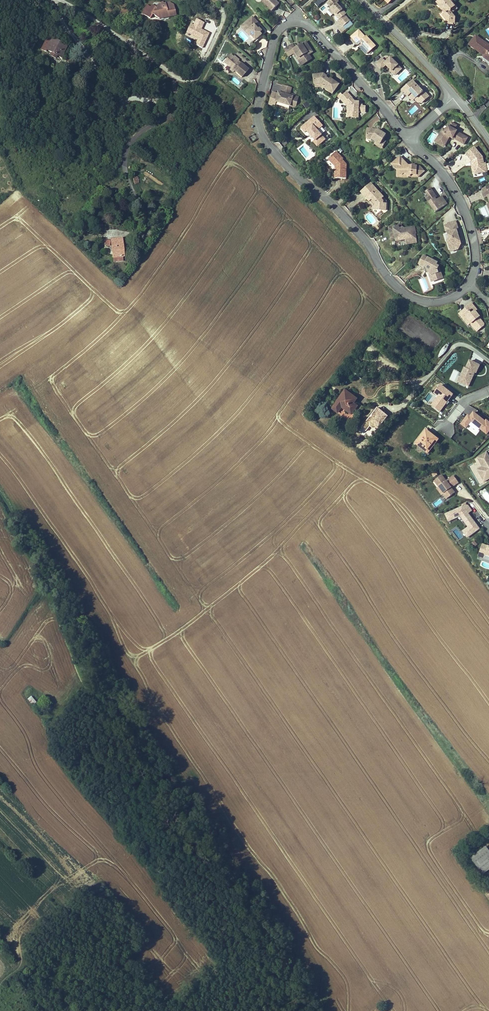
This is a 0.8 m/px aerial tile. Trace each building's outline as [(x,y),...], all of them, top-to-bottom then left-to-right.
[(273,11),(276,8),(281,4),(277,0),(262,0),(273,11)] [(345,15),(346,14),(337,4),(339,2),(337,0),(330,0),(327,3),(331,8),(330,9),(334,14),(335,13),(337,15),(336,16),(339,20),(338,21),(343,27),(350,21),(345,15)] [(440,7),(443,11),(445,11),(446,13),(445,14),(443,16),(448,22),(455,23),(455,18),(452,14),(450,12),(450,10),(455,7),(450,0),(440,0),(440,7)] [(451,0),(450,0),(455,7),(450,10),(450,12),(452,14),(458,8),(451,0)] [(164,4),(163,1),(159,2),(160,5),(158,5),(153,13),(155,15),(154,15),(160,19),(161,17),(168,15),(170,16),(175,15),(174,12),(175,11),(174,5),(170,2),(164,4)] [(260,33),(262,31),(260,28),(258,29),(256,27),(255,25),(256,24),(258,22),(252,16),(244,24),(247,27),(247,31),(250,34),(255,40),(259,37),(262,35),(260,33)] [(247,31),(247,27),(244,24),(241,27),(246,32),(249,36),(250,34),(247,31)] [(202,47),(208,33),(191,25),(188,30),(200,36),(196,45),(202,47)] [(359,30),(352,36),(359,44),(360,42),(362,41),(363,43),(362,44),(369,52),(376,46),(367,36),(366,37),(359,30)] [(470,45),(484,56),(484,57),(488,61),(488,46),(476,37),(470,45)] [(51,40),(46,50),(52,52),(53,53),(52,54),(51,54),(50,56),(55,58),(57,55),(60,57),(65,47),(60,44),(51,40)] [(308,55),(311,52),(304,43),(294,51),(291,47),(283,54),(288,60),(293,56),(294,55),(301,63),(305,60),(307,63),(311,59),(308,55)] [(369,52),(362,44),(360,46),(363,49),(367,54),(369,52)] [(239,64),(236,62),(238,61),(238,60),(234,56),(233,57),(230,54),(225,59),(226,64),(231,68),(233,66),(235,68),(234,70),(241,77),(245,73),(248,69),(240,63),(239,64)] [(302,67),(307,63),(305,60),(301,63),(294,55),(293,56),(302,67)] [(402,69),(395,61),(391,57),(386,62),(382,58),(376,64),(381,69),(386,65),(390,69),(395,74),(396,75),(402,69)] [(449,65),(443,58),(440,61),(446,67),(449,65)] [(332,93),(339,84),(330,78),(329,79),(327,77),(327,75),(324,73),(313,75),(315,84),(321,83),(325,86),(324,87),(332,93)] [(428,96),(424,92),(422,92),(418,87),(412,81),(402,90),(407,96),(410,94),(414,99),(416,98),(417,100),(424,100),(428,96)] [(296,107),(299,96),(296,95),(294,95),(293,96),(290,95),(291,93),(292,87),(283,85),(281,93),(281,95),(278,95),(277,102),(296,107)] [(366,112),(366,107),(363,107),(363,105),(359,105),(359,102),(355,102),(352,99),(353,98),(347,92),(340,99),(345,103),(348,104),(351,106),(351,113),(352,113),(352,117),(359,117),(359,112),(366,112)] [(317,130),(323,125),(315,116),(301,128),(305,132),(307,131),(316,140),(317,139),(321,143),(325,139),(317,130)] [(467,137),(456,131),(454,130),(456,125),(450,122),(448,127),(447,126),(445,130),(442,129),(436,140),(445,144),(449,137),(450,136),(453,137),(452,138),(463,144),(467,137)] [(383,139),(386,135),(381,132),(379,131),(377,130),(367,129),(366,137),(368,138),(371,138),(375,140),(376,143),(378,144),(380,144),(383,139)] [(382,147),(386,141),(383,139),(380,144),(378,144),(376,143),(376,144),(382,147)] [(445,144),(436,140),(434,143),(443,148),(445,144)] [(484,163),(482,157),(474,147),(466,154),(472,161),(473,162),(475,170),(479,172),(484,171),(482,163),(484,163)] [(346,179),(347,164),(343,160),(343,159),(336,152),(329,160),(336,166),(337,167),(337,169),(335,169),(335,178),(346,179)] [(416,166),(409,166),(406,168),(402,163),(404,161),(400,156),(392,164),(397,170),(397,176),(403,176),(404,174),(407,174),(410,176),(412,174),(417,174),(419,176),(425,170),(421,166),(416,166)] [(383,197),(371,183),(361,192),(369,201),(370,200),(372,202),(374,202),(374,207),(376,209),(381,209),(382,208),(383,201),(381,199),(383,197)] [(436,214),(447,204),(444,201),(440,197),(437,200),(436,201),(435,199),(428,191),(423,195),(427,199),(430,203),(428,205),(436,214)] [(459,237),(457,229),(459,229),(456,220),(448,223),(448,224),(445,225),(448,234),(449,237),(447,240),(449,244),(451,243),(453,248),(459,246),(461,243),(460,241),(458,240),(458,238),(459,237)] [(420,244),(417,235),(418,235),(416,229),(413,230),(412,232),(409,233),(405,231),(404,231),(404,230),(400,230),(391,232),(393,239),(394,242),(398,241),(399,245),(408,242),(410,247),(420,244)] [(111,241),(113,257),(123,256),(121,239),(111,241)] [(439,269),(440,267),(428,258),(422,266),(428,271),(431,277),(432,276),(435,283),(438,284),(442,283),(439,273),(441,270),(439,269)] [(485,323),(479,317),(480,316),(477,313),(476,313),(474,312),(475,311),(477,310),(471,303),(466,308),(466,309),(461,313),(468,321),(469,320),(472,324),(472,323),(479,330),(485,325),(485,323)] [(471,324),(472,324),(469,320),(468,321),(461,313),(459,315),(460,315),(469,326),(471,324)] [(472,376),(473,372),(475,373),(476,374),(480,366),(470,361),(466,369),(465,368),(461,376),(465,378),(463,384),(469,387),(473,377),(472,376)] [(453,393),(441,384),(435,392),(439,395),(432,404),(440,410),(453,393)] [(345,389),(335,404),(340,408),(342,405),(355,414),(362,404),(355,399),(357,397),(353,394),(352,394),(351,395),(349,394),(350,394),(350,393),(350,392),(345,389)] [(469,414),(461,423),(466,428),(471,421),(487,434),(488,431),(488,421),(487,419),(485,421),(474,411),(471,415),(469,414)] [(426,429),(416,442),(428,451),(438,438),(426,429)] [(486,453),(477,458),(482,467),(477,470),(484,482),(488,479),(488,457),(486,453)] [(453,486),(458,482),(454,476),(446,481),(442,475),(434,481),(439,487),(440,486),(445,492),(443,494),(447,499),(452,495),(453,490),(451,488),(451,486),(453,486)] [(479,529),(468,514),(472,511),(468,505),(466,504),(445,514),(448,520),(462,514),(471,526),(463,532),(467,538),(479,529)] [(482,544),(480,550),(485,552),(484,555),(488,557),(488,547),(482,544)] [(32,695),(27,698),(32,705),(37,702),(32,695)] [(486,846),(471,858),(483,874),(488,869),(488,850),(486,846)]
